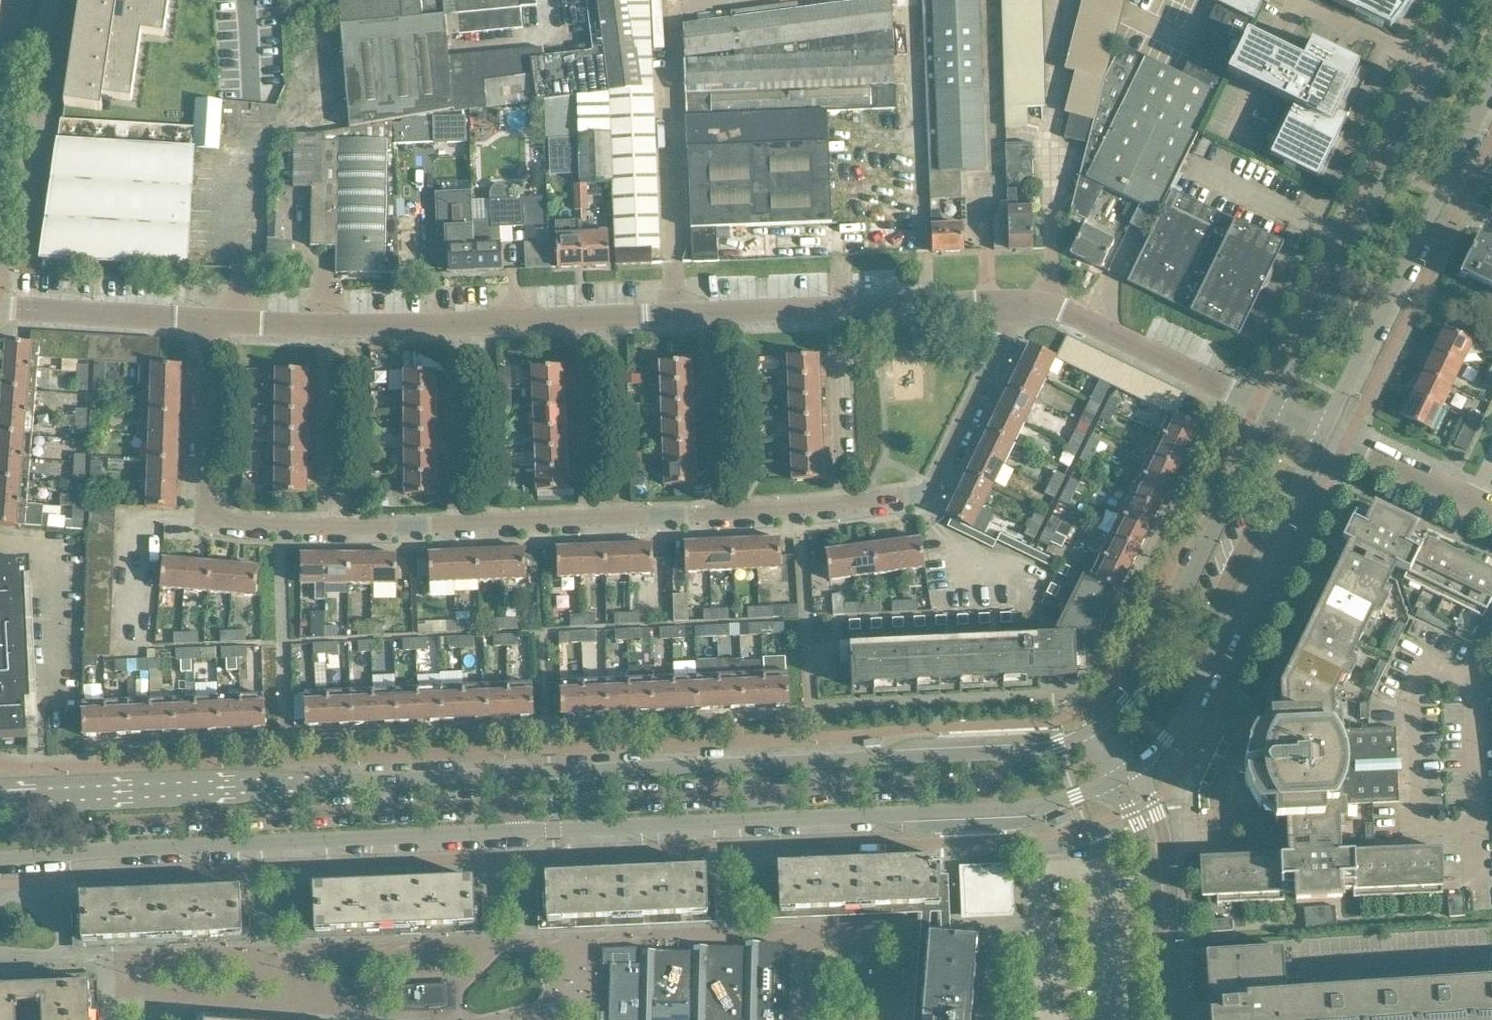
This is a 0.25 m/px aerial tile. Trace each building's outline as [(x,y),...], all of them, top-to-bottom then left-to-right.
[(65,105),(102,111),(104,97),(132,101),(142,33),(164,36),(170,0),(80,0),(65,105)] [(341,25),(421,18),(420,0),(339,0),(341,25)] [(536,0),(422,0),(421,0),(420,0),(421,18),(341,25),(349,127),(394,120),(467,111),(543,101),(608,93),(603,50),(593,51),(592,51),(544,57),(543,48),(448,57),(445,16),(458,15),(460,35),(522,29),(520,8),(536,7),(536,0)] [(649,0),(598,0),(604,50),(603,50),(608,93),(612,183),(616,249),(660,248),(649,0)] [(892,0),(873,0),(684,25),(692,249),(686,249),(687,262),(693,262),(718,261),(717,228),(832,223),(827,117),(896,114),(892,0)] [(930,176),(931,200),(962,199),(962,172),(983,172),(979,0),(923,0),(930,176)] [(1217,4),(1253,21),(1262,4),(1267,6),(1270,0),(1210,0),(1217,4)] [(1332,1),(1390,29),(1393,25),(1396,22),(1399,19),(1401,16),(1403,12),(1405,9),(1408,4),(1410,0),(1332,0),(1332,1)] [(1342,128),(1347,119),(1336,113),(1338,109),(1355,72),(1359,64),(1312,41),(1302,61),(1247,34),(1227,75),(1294,107),(1292,111),(1271,154),(1271,156),(1312,176),(1318,179),(1319,177),(1340,134),(1342,128)] [(1088,144),(1070,213),(1086,221),(1103,187),(1160,215),(1171,193),(1219,92),(1182,75),(1121,45),(1105,78),(1094,121),(1088,144)] [(612,183),(608,93),(543,101),(545,138),(579,137),(581,184),(588,184),(612,183)] [(194,149),(220,151),(221,136),(223,101),(200,99),(196,99),(196,100),(194,127),(192,149),(194,149)] [(230,127),(265,125),(264,111),(229,113),(230,127)] [(468,143),(467,111),(394,120),(395,144),(468,143)] [(1071,115),(1065,137),(1088,144),(1094,121),(1071,115)] [(543,117),(529,117),(530,133),(544,132),(543,117)] [(192,149),(194,127),(156,125),(105,123),(62,120),(41,258),(186,267),(194,149),(192,149)] [(398,229),(395,144),(394,120),(349,127),(314,131),(314,135),(294,134),(294,138),(277,137),(277,153),(294,154),(293,187),(312,188),(311,246),(336,246),(336,274),(399,274),(399,271),(398,229)] [(577,138),(549,140),(550,161),(565,160),(566,175),(579,174),(577,138)] [(1032,144),(1007,145),(1008,179),(1033,178),(1032,144)] [(490,199),(472,200),(476,271),(502,270),(501,228),(525,227),(523,197),(511,198),(510,194),(508,188),(503,184),(496,184),(491,189),(490,195),(490,199)] [(581,184),(574,184),(574,198),(588,197),(588,184),(581,184)] [(1017,208),(1016,191),(1016,190),(1008,190),(1008,202),(1007,202),(1008,250),(1009,251),(1032,250),(1031,207),(1017,208)] [(472,193),(437,194),(441,269),(449,269),(449,273),(476,271),(472,193)] [(1281,246),(1278,245),(1171,193),(1160,215),(1152,232),(1150,237),(1128,281),(1238,335),(1259,291),(1261,292),(1263,292),(1265,290),(1267,288),(1269,286),(1270,284),(1271,282),(1272,280),(1272,277),(1273,274),(1273,272),(1273,270),(1273,269),(1271,268),(1281,246)] [(589,210),(588,197),(574,198),(575,210),(589,210)] [(1008,250),(1007,202),(1002,203),(994,220),(995,251),(1008,250)] [(941,212),(932,212),(933,253),(964,253),(964,226),(941,227),(941,212)] [(1086,221),(1070,213),(1067,224),(1082,232),(1070,253),(1101,268),(1114,241),(1084,226),(1086,221)] [(269,239),(268,270),(291,271),(292,240),(282,239),(283,214),(270,214),(269,239)] [(582,234),(583,234),(582,222),(556,223),(557,236),(550,236),(551,264),(557,263),(558,268),(583,267),(582,234)] [(422,228),(398,229),(399,271),(423,270),(422,228)] [(536,242),(525,243),(526,269),(551,268),(551,264),(550,236),(549,229),(535,230),(536,242)] [(609,233),(583,234),(582,234),(583,267),(611,266),(609,233)] [(1480,235),(1460,277),(1461,278),(1463,274),(1491,288),(1491,240),(1480,235)] [(652,249),(616,250),(616,265),(653,264),(652,249)] [(1477,344),(1477,343),(1447,329),(1447,330),(1445,329),(1438,342),(1441,344),(1437,351),(1465,365),(1476,344),(1477,344)] [(51,358),(52,333),(32,332),(31,345),(32,345),(41,346),(40,358),(51,358)] [(63,359),(65,334),(52,333),(51,358),(63,359)] [(76,360),(77,334),(65,334),(63,359),(76,360)] [(89,361),(91,335),(77,334),(76,360),(89,361)] [(107,362),(108,336),(97,335),(95,361),(107,362)] [(120,362),(121,337),(108,336),(107,362),(120,362)] [(132,363),(133,338),(121,337),(120,362),(132,363)] [(1068,364),(1079,342),(1067,337),(1057,357),(1056,359),(1068,364)] [(145,364),(146,339),(133,338),(132,363),(142,364),(145,364)] [(158,365),(158,339),(146,339),(145,364),(158,365)] [(1079,370),(1090,348),(1079,342),(1068,364),(1079,370)] [(32,345),(31,345),(7,343),(6,355),(8,355),(7,366),(39,369),(40,358),(41,346),(32,345)] [(1046,379),(1056,359),(1057,357),(1029,344),(1019,365),(1046,379)] [(1091,376),(1102,354),(1090,348),(1079,370),(1091,376)] [(1455,387),(1465,365),(1437,351),(1433,358),(1431,357),(1424,371),(1455,387)] [(415,353),(416,371),(404,371),(404,393),(442,393),(441,384),(437,384),(436,371),(444,371),(443,352),(415,353)] [(1102,381),(1113,359),(1102,354),(1091,376),(1101,380),(1102,381)] [(787,357),(788,378),(825,376),(825,368),(820,368),(819,356),(787,357)] [(1114,387),(1125,365),(1113,359),(1102,381),(1110,385),(1114,387)] [(693,374),(692,361),(659,362),(660,384),(698,382),(697,374),(693,374)] [(142,364),(141,389),(152,389),(181,389),(182,365),(158,365),(145,364),(142,364)] [(1036,400),(1046,379),(1019,365),(1009,387),(1036,400)] [(37,391),(39,369),(7,366),(6,377),(4,376),(3,388),(37,391)] [(105,366),(95,366),(94,378),(104,378),(105,366)] [(564,366),(532,367),(533,389),(570,387),(570,378),(565,378),(564,366)] [(1130,395),(1141,372),(1130,367),(1119,389),(1130,395)] [(512,368),(499,368),(500,390),(513,390),(512,368)] [(308,383),(308,370),(275,370),(276,392),(314,391),(314,383),(308,383)] [(78,378),(78,390),(87,391),(88,391),(88,378),(88,372),(78,371),(78,378)] [(1444,408),(1455,387),(1424,371),(1417,385),(1420,387),(1416,394),(1444,408)] [(1142,400),(1153,378),(1141,372),(1130,395),(1142,400)] [(641,374),(629,375),(629,384),(649,384),(648,379),(641,380),(641,374)] [(826,385),(825,376),(788,378),(789,399),(820,397),(820,385),(826,385)] [(1488,377),(1484,386),(1491,390),(1491,379),(1488,377)] [(104,391),(104,378),(94,378),(94,391),(104,391)] [(1153,406),(1164,383),(1153,378),(1142,400),(1153,406)] [(1100,405),(1110,385),(1102,381),(1101,380),(1091,400),(1100,405)] [(698,391),(698,382),(660,384),(661,404),(694,403),(693,391),(698,391)] [(1165,411),(1175,389),(1164,383),(1153,406),(1165,411)] [(571,396),(570,387),(533,389),(534,410),(566,408),(565,396),(571,396)] [(766,387),(758,388),(758,397),(766,396),(766,387)] [(1025,422),(1036,400),(1009,387),(998,408),(1025,422)] [(35,414),(37,391),(3,388),(2,400),(4,400),(3,411),(35,414)] [(181,413),(181,389),(152,389),(151,413),(181,413)] [(1177,414),(1187,394),(1175,389),(1165,411),(1169,414),(1176,417),(1177,414)] [(514,409),(513,390),(500,390),(500,410),(514,409)] [(314,400),(314,391),(276,392),(276,412),(308,412),(308,400),(314,400)] [(442,402),(442,393),(404,393),(404,414),(437,413),(437,402),(442,402)] [(1434,429),(1444,408),(1416,394),(1413,401),(1410,400),(1403,414),(1405,415),(1405,416),(1434,431),(1435,430),(1434,429)] [(821,409),(820,397),(789,399),(790,419),(827,418),(826,409),(821,409)] [(1120,401),(1113,398),(1111,397),(1106,408),(1115,413),(1120,401)] [(1090,426),(1100,405),(1091,400),(1081,422),(1090,426)] [(694,414),(694,403),(661,404),(662,424),(700,423),(700,414),(694,414)] [(567,420),(566,408),(534,410),(535,430),(573,428),(572,420),(567,420)] [(1015,443),(1025,422),(998,408),(988,430),(1015,443)] [(1109,424),(1115,413),(1106,408),(1100,420),(1109,424)] [(254,410),(242,410),(242,424),(254,424),(254,410)] [(35,414),(3,411),(2,422),(0,422),(0,426),(0,434),(33,436),(35,414)] [(308,424),(308,412),(276,412),(276,433),(314,432),(314,424),(308,424)] [(1481,426),(1485,418),(1472,412),(1468,420),(1481,426)] [(104,414),(94,413),(93,413),(93,426),(103,426),(104,414)] [(181,437),(181,413),(151,413),(151,437),(181,437)] [(437,425),(437,413),(404,414),(405,434),(443,433),(442,425),(437,425)] [(1201,426),(1177,414),(1176,417),(1169,414),(1160,433),(1189,447),(1194,437),(1195,438),(1201,426)] [(76,427),(76,416),(63,416),(63,427),(76,427)] [(86,435),(87,416),(76,416),(76,427),(76,434),(86,435)] [(827,426),(827,418),(790,419),(790,439),(823,438),(822,426),(827,426)] [(1467,452),(1481,426),(1468,420),(1455,445),(1467,452)] [(1079,448),(1090,426),(1081,422),(1070,443),(1079,448)] [(701,431),(700,423),(662,424),(663,445),(696,443),(696,431),(701,431)] [(103,439),(103,426),(93,426),(93,439),(103,439)] [(573,436),(573,428),(535,430),(536,450),(568,448),(567,437),(573,436)] [(1004,464),(1015,443),(988,430),(977,451),(1004,464)] [(517,448),(535,447),(534,431),(516,433),(517,448)] [(314,441),(314,432),(276,433),(277,453),(309,453),(309,441),(314,441)] [(380,433),(372,433),(373,454),(381,453),(380,433)] [(443,442),(443,433),(405,434),(405,454),(438,454),(438,442),(443,442)] [(1184,457),(1189,447),(1160,433),(1150,454),(1180,468),(1185,458),(1184,457)] [(33,436),(0,434),(0,445),(0,447),(0,456),(31,459),(33,436)] [(180,461),(181,437),(151,437),(150,461),(180,461)] [(1101,442),(1091,437),(1085,449),(1095,454),(1101,442)] [(823,449),(823,438),(790,439),(791,459),(830,458),(830,449),(823,449)] [(697,455),(696,443),(663,445),(664,465),(702,463),(702,455),(697,455)] [(1069,468),(1079,448),(1070,443),(1060,463),(1069,468)] [(642,466),(641,445),(630,446),(631,466),(642,466)] [(569,460),(568,448),(536,450),(536,470),(575,469),(574,460),(569,460)] [(1089,465),(1095,454),(1085,449),(1079,460),(1089,465)] [(512,470),(512,451),(502,451),(502,471),(512,470)] [(993,486),(1004,464),(977,451),(967,473),(993,486)] [(252,472),(251,453),(243,453),(243,472),(252,472)] [(309,453),(277,453),(266,453),(265,473),(277,473),(315,473),(315,464),(310,464),(309,453)] [(85,467),(86,455),(75,454),(75,467),(85,467)] [(438,466),(438,454),(405,454),(405,475),(443,474),(443,466),(438,466)] [(1175,479),(1180,468),(1150,454),(1140,474),(1169,488),(1174,478),(1175,479)] [(31,459),(0,456),(0,479),(30,481),(31,459)] [(830,466),(830,458),(791,459),(792,480),(825,479),(825,466),(830,466)] [(102,461),(92,461),(92,473),(102,474),(102,461)] [(180,485),(180,461),(150,461),(150,485),(180,485)] [(702,472),(702,463),(664,465),(665,486),(698,484),(697,472),(702,472)] [(643,485),(642,466),(631,466),(631,486),(643,485)] [(85,480),(85,467),(75,467),(75,480),(85,480)] [(575,477),(575,469),(536,470),(537,491),(570,490),(569,477),(575,477)] [(1059,491),(1066,476),(1056,471),(1048,486),(1059,491)] [(102,486),(102,474),(92,473),(91,486),(102,486)] [(315,481),(315,473),(277,473),(277,493),(310,493),(309,481),(315,481)] [(983,507),(993,486),(967,473),(956,494),(983,507)] [(443,483),(443,474),(405,475),(405,495),(438,495),(438,483),(443,483)] [(1164,498),(1169,488),(1140,474),(1130,494),(1160,509),(1165,499),(1164,498)] [(1092,489),(1081,483),(1070,478),(1065,488),(1076,493),(1087,498),(1092,489)] [(30,481),(0,479),(0,502),(28,504),(30,481)] [(252,481),(243,481),(243,493),(252,493),(252,481)] [(180,509),(180,485),(150,485),(150,508),(180,509)] [(1055,499),(1059,491),(1048,486),(1045,494),(1055,499)] [(1070,506),(1076,493),(1065,488),(1059,501),(1070,506)] [(74,506),(74,495),(61,494),(61,505),(74,506)] [(956,494),(946,516),(952,519),(962,524),(973,529),(984,535),(995,513),(983,507),(956,494)] [(1155,519),(1160,509),(1130,494),(1120,515),(1149,529),(1154,519),(1155,519)] [(84,508),(85,495),(74,495),(74,506),(74,507),(84,508)] [(28,504),(0,502),(0,525),(18,527),(18,526),(26,527),(28,504)] [(116,517),(117,506),(117,504),(90,504),(90,516),(116,517)] [(84,520),(84,510),(84,508),(74,507),(74,520),(84,520)] [(1399,802),(1399,792),(1396,728),(1341,730),(1340,718),(1332,718),(1332,695),(1341,676),(1347,679),(1354,666),(1348,663),(1373,611),(1379,615),(1386,601),(1379,598),(1395,567),(1407,572),(1423,539),(1413,533),(1416,527),(1375,507),(1371,513),(1359,507),(1342,540),(1349,544),(1328,587),(1281,684),(1281,697),(1282,718),(1271,719),(1268,721),(1266,723),(1262,727),(1260,729),(1257,732),(1256,734),(1254,737),(1251,741),(1250,745),(1249,746),(1248,749),(1247,752),(1246,757),(1245,760),(1245,762),(1245,767),(1245,772),(1245,777),(1246,780),(1246,782),(1248,787),(1250,792),(1251,796),(1253,799),(1256,803),(1258,806),(1261,810),(1265,814),(1269,817),(1272,819),(1277,822),(1286,821),(1288,855),(1283,856),(1285,900),(1354,897),(1352,853),(1339,853),(1337,805),(1399,802)] [(1046,517),(1045,516),(1036,512),(1030,523),(1040,528),(1046,517)] [(1144,538),(1149,529),(1120,515),(1111,535),(1140,549),(1145,539),(1144,538)] [(116,530),(116,517),(90,516),(89,529),(116,530)] [(951,519),(948,527),(993,549),(997,542),(951,519)] [(1062,522),(1061,524),(1050,519),(1045,528),(1067,539),(1072,528),(1062,522)] [(1034,540),(1040,528),(1030,523),(1024,535),(1034,540)] [(1045,528),(1039,541),(1040,542),(1049,547),(1052,542),(1062,547),(1067,539),(1045,528)] [(115,543),(116,530),(89,529),(89,542),(115,543)] [(1000,534),(997,541),(1051,567),(1055,560),(1000,534)] [(1135,560),(1140,549),(1111,535),(1101,555),(1129,569),(1134,560),(1135,560)] [(782,538),(781,538),(758,539),(759,569),(783,569),(782,538)] [(926,568),(922,538),(898,542),(902,571),(926,568)] [(759,569),(758,539),(734,540),(735,570),(759,569)] [(1424,588),(1443,548),(1423,539),(1407,572),(1404,578),(1424,588)] [(735,570),(734,540),(710,541),(711,571),(735,570)] [(711,571),(710,541),(686,542),(687,572),(711,571)] [(115,555),(115,543),(89,542),(88,554),(115,555)] [(902,571),(898,542),(874,545),(878,574),(902,571)] [(655,574),(654,544),(630,545),(631,575),(655,574)] [(631,575),(630,545),(606,546),(607,576),(631,575)] [(878,574),(874,545),(850,548),(854,577),(878,574)] [(607,576),(606,546),(582,547),(583,577),(607,576)] [(582,547),(557,548),(558,578),(583,577),(582,547)] [(854,577),(850,548),(826,551),(830,581),(854,577)] [(1444,598),(1463,558),(1443,548),(1424,588),(1444,598)] [(526,549),(502,550),(504,580),(528,579),(526,549)] [(504,580),(502,550),(478,551),(480,581),(504,580)] [(478,551),(454,552),(455,582),(480,581),(478,551)] [(455,582),(454,552),(430,553),(431,583),(455,582)] [(114,568),(115,555),(88,554),(88,567),(114,568)] [(305,554),(305,584),(316,584),(316,600),(325,600),(325,584),(328,584),(328,554),(305,554)] [(351,584),(352,554),(328,554),(328,584),(351,584)] [(375,584),(375,554),(352,554),(351,584),(375,584)] [(375,554),(375,584),(398,585),(398,555),(375,554)] [(1125,579),(1129,569),(1101,555),(1091,575),(1100,579),(1121,589),(1126,579),(1125,579)] [(1464,608),(1483,568),(1463,558),(1444,598),(1464,608)] [(188,591),(191,561),(167,559),(164,589),(188,591)] [(212,593),(214,563),(191,561),(188,591),(212,593)] [(20,565),(16,565),(16,564),(0,565),(0,740),(28,738),(27,721),(38,721),(37,690),(31,690),(26,581),(32,581),(31,564),(31,563),(20,564),(20,565)] [(236,595),(238,565),(214,563),(212,593),(236,595)] [(1066,578),(1071,568),(1062,563),(1057,573),(1066,578)] [(260,596),(262,567),(238,565),(236,595),(260,596)] [(114,581),(114,568),(88,567),(87,580),(114,581)] [(1491,600),(1491,572),(1483,568),(1464,608),(1483,618),(1491,600)] [(1052,636),(851,645),(853,686),(1077,676),(1108,614),(1120,591),(1084,573),(1052,636)] [(113,594),(114,581),(87,580),(87,593),(113,594)] [(1056,598),(1061,588),(1051,584),(1046,593),(1056,598)] [(929,590),(916,591),(917,600),(906,601),(907,612),(918,612),(932,611),(929,590)] [(113,606),(113,594),(87,593),(87,605),(113,606)] [(619,593),(619,607),(644,607),(644,593),(619,593)] [(688,594),(673,595),(674,622),(689,622),(688,594)] [(858,615),(857,603),(845,604),(844,594),(832,595),(834,615),(845,615),(858,615)] [(907,612),(906,601),(888,602),(890,613),(907,612)] [(870,602),(857,603),(858,615),(871,614),(870,602)] [(113,619),(113,606),(87,605),(86,618),(113,619)] [(800,616),(799,605),(783,606),(761,607),(761,619),(784,618),(784,616),(800,616)] [(761,619),(761,607),(748,608),(749,619),(761,619)] [(1431,624),(1435,616),(1419,608),(1416,616),(1431,624)] [(717,620),(716,609),(703,610),(704,621),(717,620)] [(729,609),(716,609),(717,620),(730,620),(729,609)] [(640,612),(627,613),(628,625),(641,624),(640,612)] [(628,625),(627,613),(615,614),(615,625),(628,625)] [(1003,614),(1003,624),(1014,623),(1014,613),(1003,614)] [(979,614),(979,625),(990,624),(990,614),(979,614)] [(583,627),(583,615),(570,615),(571,627),(583,627)] [(596,615),(583,615),(583,627),(596,626),(596,615)] [(957,615),(958,626),(969,625),(968,615),(957,615)] [(936,616),(936,627),(947,626),(946,616),(936,616)] [(1451,624),(1435,616),(1431,624),(1447,631),(1451,624)] [(914,618),(915,628),(925,627),(925,617),(914,618)] [(112,632),(113,619),(86,618),(86,631),(112,632)] [(506,630),(505,618),(493,619),(493,631),(506,630)] [(518,618),(505,618),(506,630),(519,629),(518,618)] [(893,619),(893,629),(904,628),(903,618),(893,619)] [(871,620),(872,630),(882,629),(882,619),(871,620)] [(473,620),(460,621),(460,632),(473,631),(473,620)] [(849,621),(850,631),(861,630),(860,620),(849,621)] [(1418,639),(1424,625),(1425,625),(1414,620),(1407,634),(1418,639)] [(409,621),(409,630),(427,630),(427,621),(409,621)] [(460,632),(460,621),(447,621),(448,632),(460,632)] [(785,634),(784,623),(774,624),(774,622),(762,623),(762,635),(775,634),(785,634)] [(1399,640),(1406,626),(1399,622),(1392,636),(1399,640)] [(762,635),(762,623),(749,624),(749,635),(762,635)] [(383,624),(370,625),(371,636),(383,636),(383,624)] [(371,636),(370,625),(357,625),(358,637),(371,636)] [(717,637),(717,625),(704,626),(705,637),(717,637)] [(730,636),(730,625),(717,625),(717,637),(730,636)] [(338,626),(326,627),(326,638),(339,637),(338,626)] [(188,644),(188,632),(174,633),(174,627),(157,627),(155,645),(188,644)] [(326,638),(326,627),(313,627),(313,638),(326,638)] [(686,639),(685,628),(685,627),(673,628),(673,639),(686,639)] [(673,639),(673,628),(660,628),(660,640),(673,639)] [(1459,628),(1455,635),(1471,643),(1475,636),(1459,628)] [(629,641),(628,629),(615,630),(616,641),(629,641)] [(641,640),(641,630),(641,629),(628,629),(629,641),(641,640)] [(247,642),(246,630),(234,631),(234,642),(247,642)] [(112,644),(112,632),(86,631),(85,644),(112,644)] [(234,642),(234,631),(221,631),(221,642),(234,642)] [(584,643),(584,631),(571,632),(571,643),(584,643)] [(597,642),(596,632),(596,631),(584,631),(584,643),(597,642)] [(199,632),(188,632),(188,644),(200,643),(199,632)] [(519,646),(519,635),(519,634),(506,635),(507,646),(519,646)] [(507,646),(506,635),(493,635),(494,647),(507,646)] [(474,648),(473,637),(473,636),(461,637),(461,648),(474,648)] [(1393,654),(1399,640),(1392,636),(1385,650),(1393,654)] [(461,648),(461,637),(448,637),(449,649),(461,648)] [(429,649),(429,639),(429,638),(416,639),(416,650),(429,649)] [(416,650),(416,639),(403,640),(403,651),(416,650)] [(384,652),(384,641),(384,640),(371,641),(372,652),(384,652)] [(372,652),(371,641),(358,642),(359,653),(372,652)] [(340,662),(339,643),(339,642),(326,643),(327,663),(340,662)] [(327,663),(326,643),(314,643),(315,663),(327,663)] [(111,657),(112,644),(85,644),(85,656),(98,657),(111,657)] [(238,670),(238,659),(235,659),(234,647),(222,647),(222,659),(227,659),(228,670),(238,670)] [(248,658),(247,647),(234,647),(235,659),(238,659),(248,658)] [(195,660),(194,648),(176,649),(176,661),(182,660),(182,672),(192,671),(192,660),(195,660)] [(217,658),(217,648),(194,648),(195,660),(202,660),(217,658)] [(85,656),(84,666),(85,666),(98,666),(98,657),(85,656)] [(163,670),(162,658),(149,659),(150,670),(163,670)] [(150,670),(149,659),(136,659),(137,671),(150,670)] [(129,671),(128,661),(128,660),(115,660),(115,672),(129,671)] [(1381,679),(1388,665),(1381,661),(1374,675),(1381,679)] [(719,663),(696,664),(697,676),(698,710),(710,709),(710,707),(721,707),(719,675),(719,665),(719,663)] [(787,672),(765,673),(766,705),(777,704),(777,706),(789,706),(789,680),(787,680),(787,672)] [(766,705),(765,673),(742,674),(744,708),(756,707),(756,705),(766,705)] [(742,674),(719,675),(721,707),(732,707),(732,708),(744,708),(742,674)] [(1381,679),(1374,675),(1366,689),(1374,693),(1381,679)] [(697,676),(674,677),(676,708),(687,708),(687,710),(698,710),(697,676)] [(676,708),(674,677),(651,678),(653,712),(665,711),(664,709),(676,708)] [(653,712),(651,678),(629,679),(630,711),(641,710),(641,712),(653,712)] [(608,713),(607,679),(584,681),(585,712),(596,712),(596,714),(608,713)] [(630,711),(629,679),(607,679),(608,713),(620,713),(620,711),(630,711)] [(585,712),(584,681),(561,681),(562,689),(561,689),(562,715),(575,715),(575,713),(585,712)] [(532,691),(531,682),(509,684),(510,716),(521,716),(521,717),(534,717),(533,691),(532,691)] [(510,716),(509,684),(486,685),(488,719),(500,718),(500,717),(510,716)] [(488,719),(486,685),(464,686),(465,718),(476,718),(476,719),(488,719)] [(465,718),(464,686),(442,687),(443,721),(455,720),(455,719),(465,718)] [(443,721),(442,687),(419,688),(420,720),(431,719),(431,721),(443,721)] [(420,720),(419,688),(396,689),(398,723),(410,722),(410,720),(420,720)] [(398,723),(396,689),(374,690),(375,722),(386,721),(386,723),(398,723)] [(375,722),(374,690),(351,691),(352,725),(364,724),(364,722),(375,722)] [(352,725),(351,691),(329,692),(330,724),(341,723),(341,725),(352,725)] [(330,724),(329,692),(305,693),(305,701),(304,701),(306,727),(319,726),(319,724),(330,724)] [(263,702),(263,695),(240,696),(241,728),(251,727),(251,729),(266,729),(265,702),(263,702)] [(241,728),(240,696),(219,697),(220,731),(232,730),(231,728),(241,728)] [(220,731),(219,697),(196,698),(197,730),(208,729),(209,731),(220,731)] [(197,730),(196,698),(174,699),(175,733),(187,732),(186,730),(197,730)] [(175,733),(174,699),(153,700),(154,732),(164,731),(164,733),(175,733)] [(154,732),(153,700),(130,701),(132,735),(145,734),(145,732),(154,732)] [(132,735),(130,701),(106,702),(107,734),(118,733),(118,735),(132,735)] [(107,734),(106,702),(83,703),(84,711),(82,711),(83,737),(96,736),(96,734),(107,734)] [(1369,719),(1368,703),(1360,704),(1361,719),(1369,719)] [(1374,839),(1374,824),(1365,824),(1366,840),(1374,839)] [(1443,893),(1441,849),(1419,850),(1421,894),(1443,893)] [(1421,894),(1419,850),(1396,851),(1398,895),(1421,894)] [(1398,895),(1396,851),(1374,852),(1376,896),(1398,895)] [(1376,896),(1374,852),(1352,853),(1354,897),(1376,896)] [(1256,857),(1257,901),(1285,900),(1283,856),(1256,857)] [(893,859),(859,860),(860,884),(861,907),(901,905),(941,904),(940,881),(940,875),(939,857),(903,858),(903,857),(893,857),(893,859)] [(1228,858),(1230,903),(1257,901),(1256,857),(1228,858)] [(1228,858),(1201,859),(1203,897),(1217,896),(1217,903),(1230,903),(1228,858)] [(814,862),(778,864),(779,882),(779,887),(780,910),(821,909),(861,907),(860,884),(859,860),(824,862),(824,860),(814,861),(814,862)] [(660,869),(626,870),(627,893),(628,917),(669,915),(708,913),(707,890),(707,885),(706,867),(671,868),(671,867),(660,867),(660,869)] [(966,914),(1010,912),(1008,869),(965,871),(966,914)] [(581,872),(545,874),(546,892),(546,897),(547,920),(588,919),(628,917),(627,893),(626,870),(591,872),(591,870),(581,871),(581,872)] [(434,879),(394,881),(395,903),(396,927),(436,926),(476,924),(475,900),(474,896),(474,877),(434,879)] [(354,882),(313,884),(313,903),(314,907),(315,931),(356,929),(396,927),(395,903),(394,881),(354,882)] [(241,887),(161,891),(162,913),(163,937),(203,935),(243,934),(242,910),(242,905),(241,887)] [(81,894),(80,894),(81,912),(81,917),(82,941),(123,939),(163,937),(162,913),(161,891),(81,894)] [(1465,916),(1464,895),(1448,897),(1450,917),(1465,916)] [(1335,906),(1305,908),(1306,929),(1337,926),(1335,906)] [(1232,918),(1211,921),(1210,921),(1211,933),(1233,931),(1232,918)] [(987,952),(984,952),(976,951),(977,940),(971,940),(953,938),(928,936),(922,1019),(980,1019),(983,988),(987,952)] [(790,963),(790,960),(790,958),(789,955),(788,953),(787,951),(786,950),(784,948),(782,946),(780,945),(778,944),(776,944),(774,943),(772,943),(746,942),(746,948),(694,946),(694,952),(642,950),(642,947),(603,949),(603,965),(611,965),(610,1019),(789,1019),(790,963)] [(1206,953),(1209,1001),(1214,1001),(1215,1011),(1210,1012),(1211,1019),(1491,1019),(1491,979),(1286,993),(1283,948),(1277,949),(1211,953),(1206,953)] [(89,983),(41,985),(42,1013),(42,1019),(91,1019),(89,983)] [(42,1013),(41,985),(29,985),(29,987),(15,987),(15,986),(0,986),(0,1019),(42,1019),(42,1013)] [(445,985),(401,987),(402,1009),(447,1007),(445,985)]
